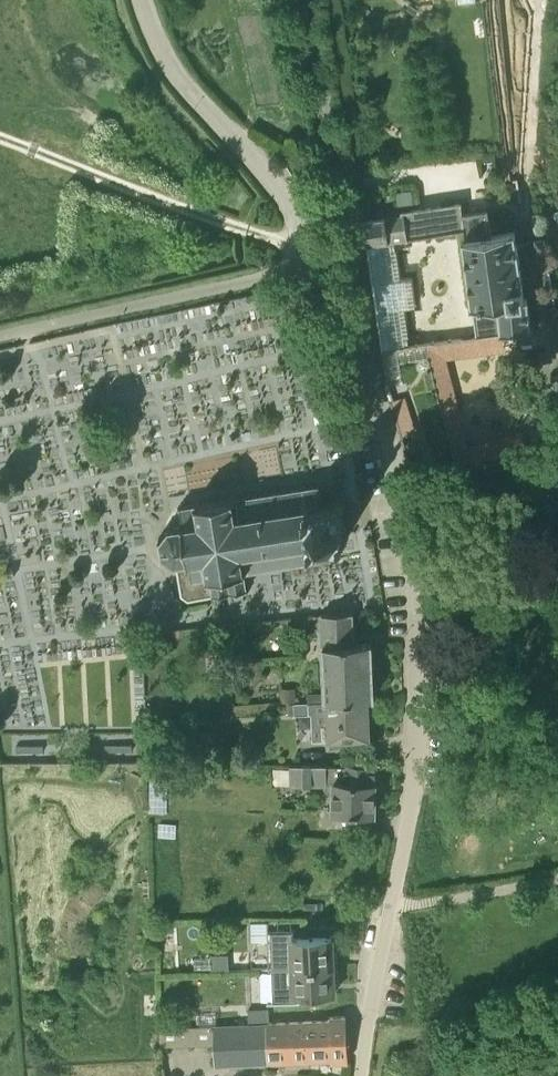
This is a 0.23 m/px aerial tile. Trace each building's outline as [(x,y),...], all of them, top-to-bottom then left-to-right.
[(397,240),(422,236),(445,233),(467,229),(469,239),(463,240),(472,308),(474,308),(478,337),(532,331),(530,298),(524,298),(515,231),(493,234),(489,209),(464,213),(463,201),(441,204),(418,207),(401,210),(402,215),(360,222),(364,244),(366,244),(397,240)] [(534,251),(547,249),(545,236),(531,238),(534,251)] [(381,352),(413,347),(407,308),(417,306),(412,274),(402,276),(397,240),(366,244),(368,254),(381,352)] [(401,362),(430,356),(428,344),(413,347),(381,352),(385,384),(403,382),(403,378),(401,362)] [(430,359),(412,363),(415,375),(403,378),(403,382),(385,384),(390,401),(411,395),(424,447),(451,440),(430,359)] [(332,557),(331,548),(330,539),(348,536),(343,500),(323,503),(321,484),(181,507),(184,525),(170,527),(161,540),(163,554),(175,564),(176,564),(181,596),(188,601),(213,597),(213,596),(248,590),(244,570),(332,557)] [(322,643),(354,641),(352,613),(320,615),(322,643)] [(325,701),(369,699),(374,699),(372,643),(354,644),(354,641),(322,643),(325,701)] [(369,699),(325,701),(326,714),(328,741),(371,739),(369,699)] [(308,703),(295,703),(295,716),(309,715),(309,714),(308,703)] [(329,782),(329,760),(292,760),(292,782),(329,782)] [(332,806),(332,811),(376,812),(377,766),(343,766),(344,782),(333,782),(332,806)] [(293,969),(333,967),(332,936),(295,938),(294,931),(272,932),(274,973),(281,973),(281,968),(293,968),(293,969)] [(206,971),(232,970),(230,950),(213,951),(213,959),(206,959),(206,971)] [(333,967),(293,969),(293,982),(266,983),(267,997),(334,995),(333,967)] [(270,1022),(273,1022),(271,1010),(251,1011),(252,1023),(270,1022)] [(270,1022),(272,1063),(332,1060),(332,1063),(348,1062),(346,1016),(330,1017),(330,1019),(273,1022),(270,1022)] [(215,1066),(272,1063),(270,1022),(252,1023),(213,1025),(213,1026),(159,1029),(160,1047),(214,1044),(215,1066)]
